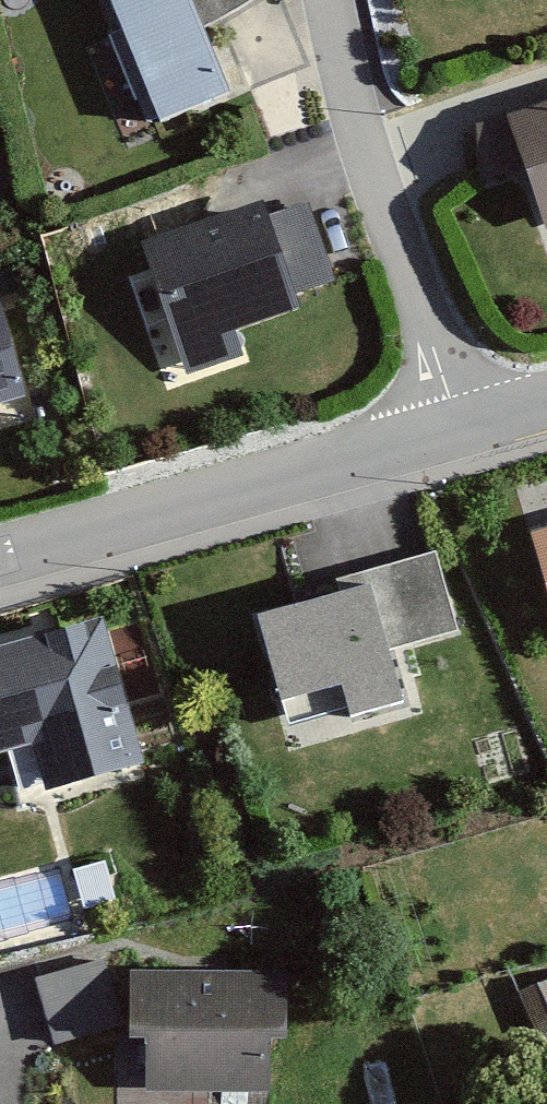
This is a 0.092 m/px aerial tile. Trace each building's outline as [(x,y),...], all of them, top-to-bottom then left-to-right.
[(159,120),(230,93),(204,26),(252,0),(110,0),(159,120)] [(471,126),(484,167),(515,157),(540,232),(546,229),(546,101),(471,126)] [(297,188),(119,244),(161,378),(223,359),(216,336),(273,318),(266,295),(325,277),(297,188)] [(30,415),(0,302),(0,423),(30,415)] [(513,533),(546,655),(546,523),(513,533)] [(427,555),(232,620),(273,741),(393,701),(377,653),(451,628),(427,555)] [(0,643),(0,752),(21,747),(30,782),(115,761),(80,622),(0,643)] [(98,960),(29,974),(44,1044),(113,1030),(98,960)] [(546,1020),(546,969),(524,979),(543,1022),(546,1020)] [(271,977),(131,972),(129,1037),(145,1038),(143,1092),(266,1096),(271,977)]
